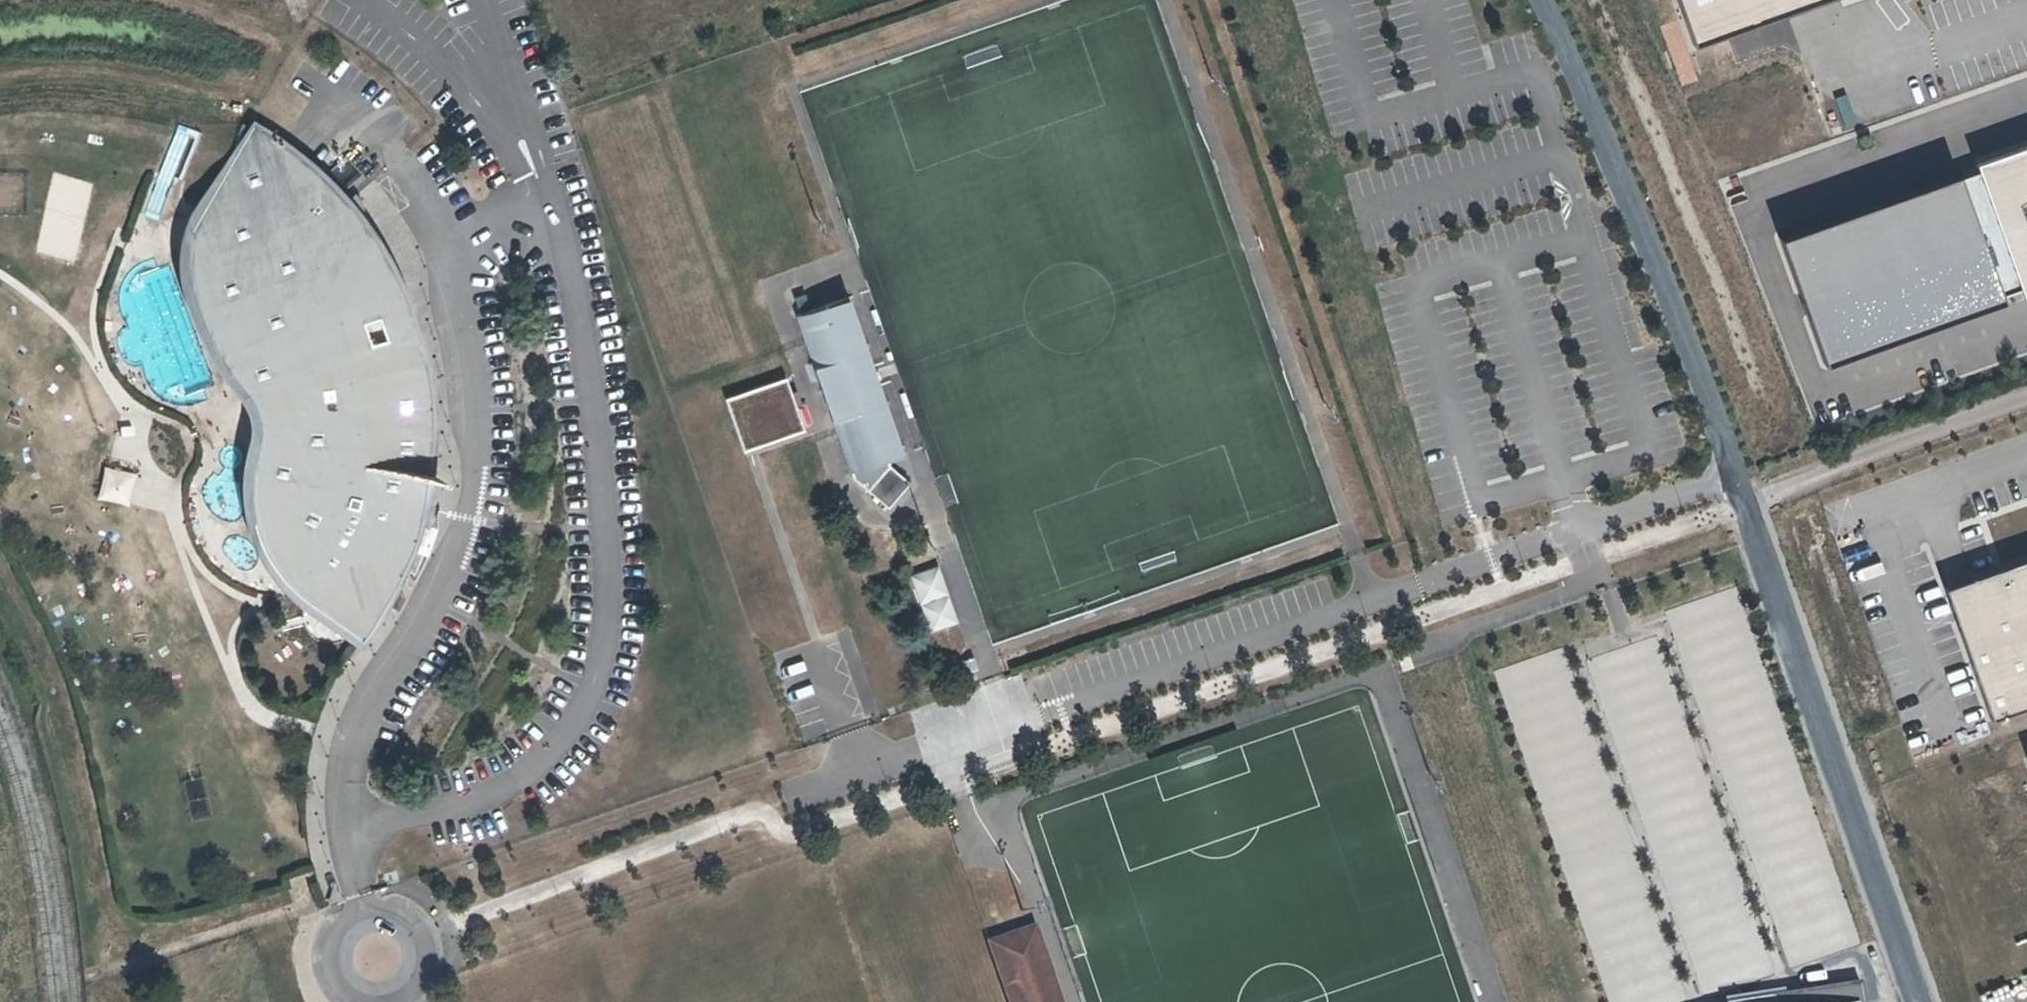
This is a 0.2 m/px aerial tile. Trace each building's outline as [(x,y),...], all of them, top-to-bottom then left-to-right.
[(1698,49),(1836,0),(1682,0),(1698,49)] [(1821,98),(1828,125),(1839,123),(1832,96),(1821,98)] [(275,135),(258,123),(247,132),(238,141),(231,149),(225,158),(219,166),(215,174),(212,180),(207,190),(204,200),(201,208),(199,218),(197,228),(196,236),(195,252),(195,260),(196,268),(197,276),(198,284),(201,294),(204,304),(209,319),(213,326),(216,334),(221,340),(225,347),(230,354),(234,361),(238,369),(242,376),(246,384),(253,399),(254,401),(255,404),(257,409),(260,420),(262,428),(262,434),(262,441),(261,443),(260,446),(259,451),(258,456),(258,461),(257,465),(256,470),(256,476),(256,480),(256,485),(256,490),(256,495),(257,500),(258,507),(259,512),(260,517),(261,521),(263,526),(265,532),(268,540),(271,546),(274,554),(279,561),(282,566),(286,572),(291,578),(295,583),(298,586),(305,595),(312,602),(319,609),(328,617),(337,625),(348,634),(356,640),(362,644),(367,637),(373,628),(376,623),(380,617),(383,611),(386,606),(390,600),(393,593),(397,586),(400,581),(403,573),(401,572),(406,561),(408,562),(421,523),(419,522),(422,512),(428,515),(433,504),(426,500),(431,474),(433,456),(430,456),(431,444),(433,444),(433,408),(430,408),(429,395),(431,394),(427,360),(424,361),(421,349),(424,348),(415,314),(412,315),(407,302),(409,301),(396,270),(394,270),(389,259),(391,258),(374,232),(373,233),(365,222),(367,221),(353,202),(350,204),(340,193),(323,176),(309,162),(297,152),(287,144),(275,135)] [(1786,244),(1827,361),(2024,291),(2026,295),(2026,294),(2026,155),(1981,171),(1983,176),(1786,244)] [(792,315),(848,473),(886,462),(898,458),(844,298),(792,315)] [(790,362),(726,384),(750,457),(814,436),(790,362)] [(886,462),(848,473),(850,479),(890,511),(912,484),(886,462)] [(109,473),(104,496),(128,503),(134,479),(109,473)] [(1946,592),(1995,722),(2026,711),(2026,563),(1946,592)] [(938,564),(908,574),(928,631),(958,621),(938,564)] [(1406,650),(1396,653),(1402,671),(1412,668),(1406,650)] [(982,939),(1003,1001),(1060,1001),(1033,922),(982,939)] [(1724,1001),(1864,1001),(1861,982),(1786,993),(1785,987),(1723,996),(1724,1001)]
